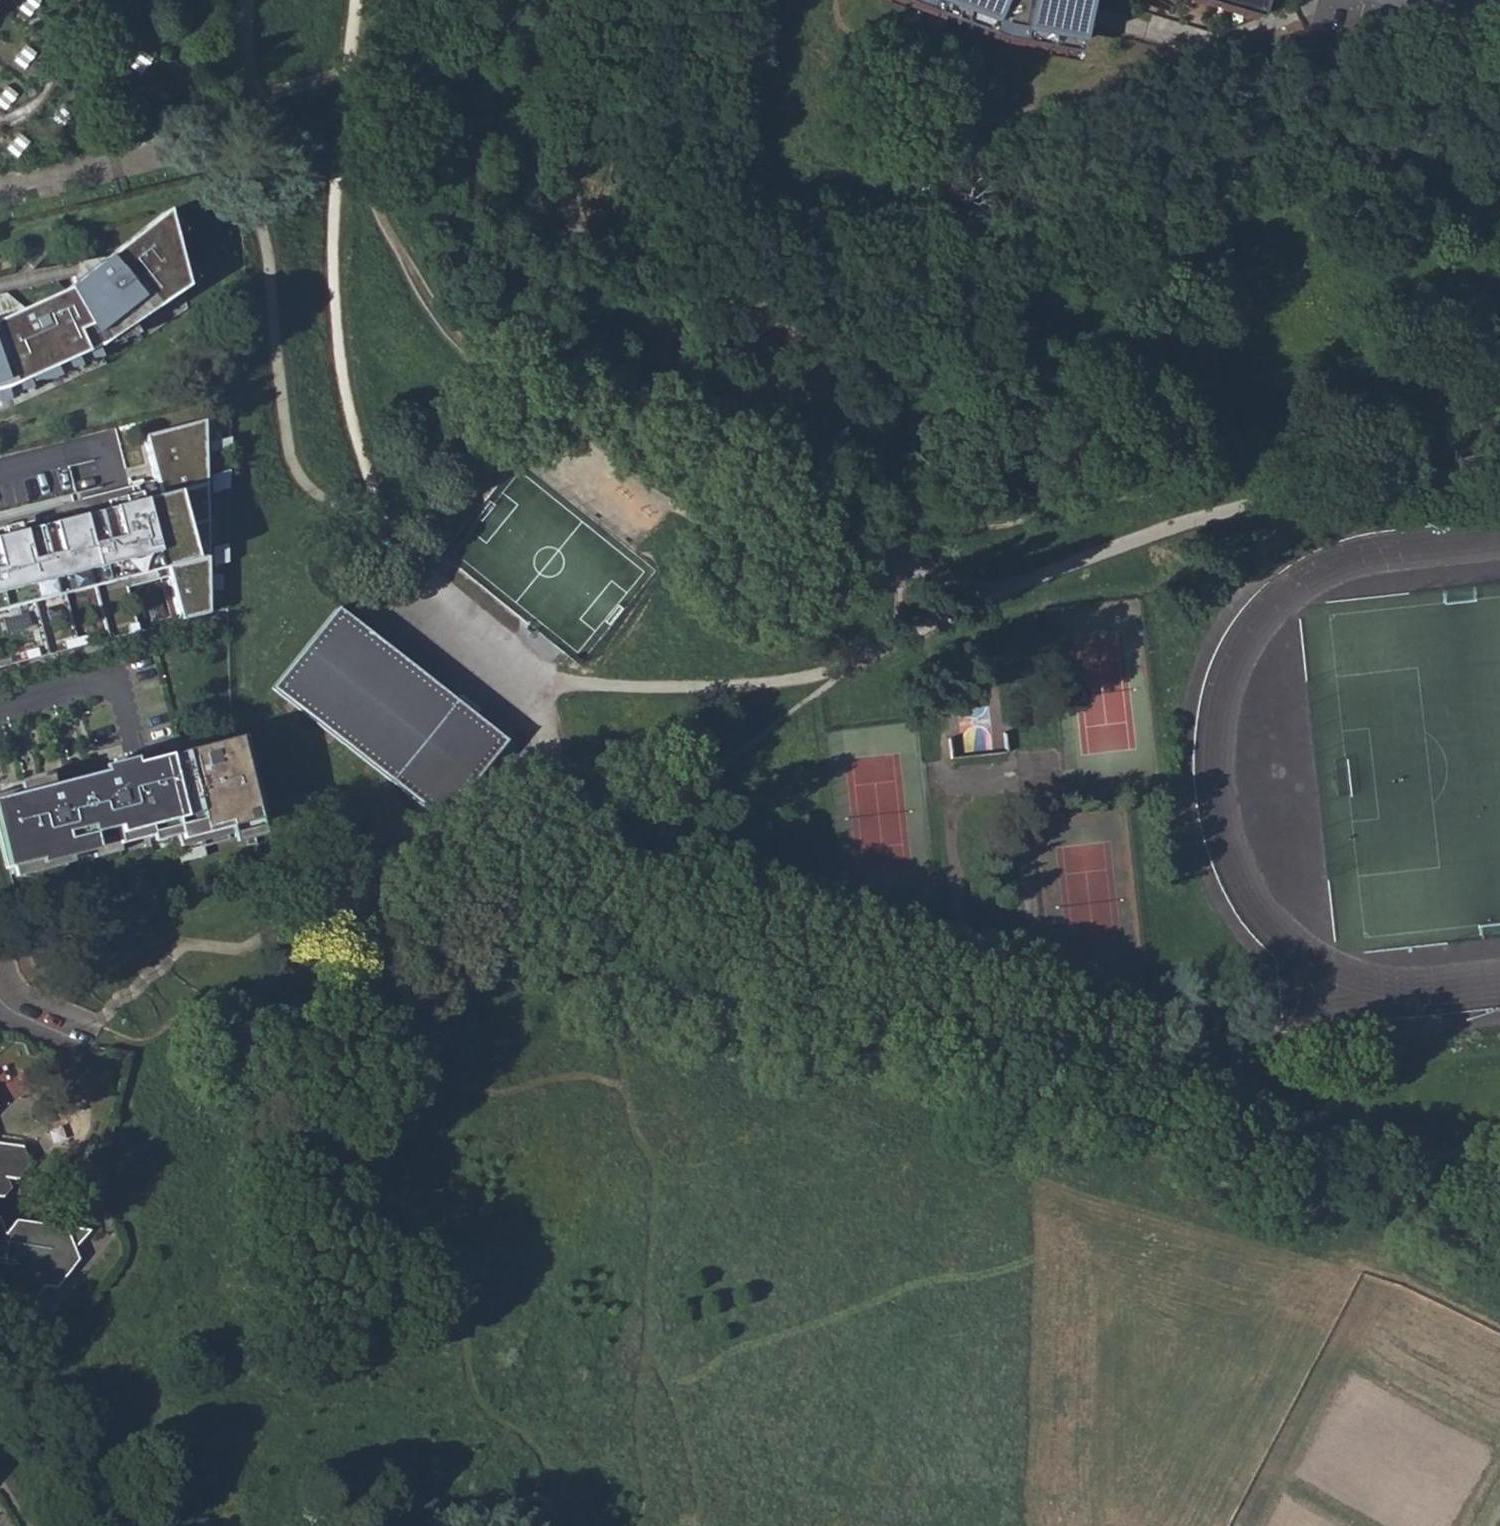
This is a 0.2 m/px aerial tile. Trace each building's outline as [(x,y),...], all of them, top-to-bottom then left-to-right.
[(1080,0),(914,0),(997,31),(1072,44),(1080,0)] [(1257,10),(1260,0),(1220,0),(1257,10)] [(94,349),(181,290),(162,214),(63,293),(0,321),(0,392),(94,349)] [(144,438),(159,498),(0,538),(0,611),(166,569),(179,622),(209,615),(201,422),(144,438)] [(504,741),(336,607),(273,686),(441,819),(504,741)] [(16,796),(3,799),(20,867),(63,856),(62,850),(59,837),(108,824),(112,838),(168,824),(170,834),(178,864),(203,858),(200,848),(253,835),(229,742),(16,796)] [(0,794),(0,845),(8,876),(65,861),(63,856),(20,867),(3,799),(16,796),(15,790),(0,794)] [(108,824),(59,837),(62,850),(86,844),(90,860),(116,854),(113,845),(143,837),(144,841),(170,834),(168,824),(112,838),(108,824)] [(19,1171),(27,1160),(20,1140),(0,1137),(0,1169),(19,1171)] [(19,1171),(0,1169),(0,1193),(2,1193),(9,1184),(5,1174),(16,1176),(19,1171)] [(33,1298),(44,1284),(56,1286),(80,1257),(76,1245),(91,1226),(0,1213),(0,1294),(33,1298)]
